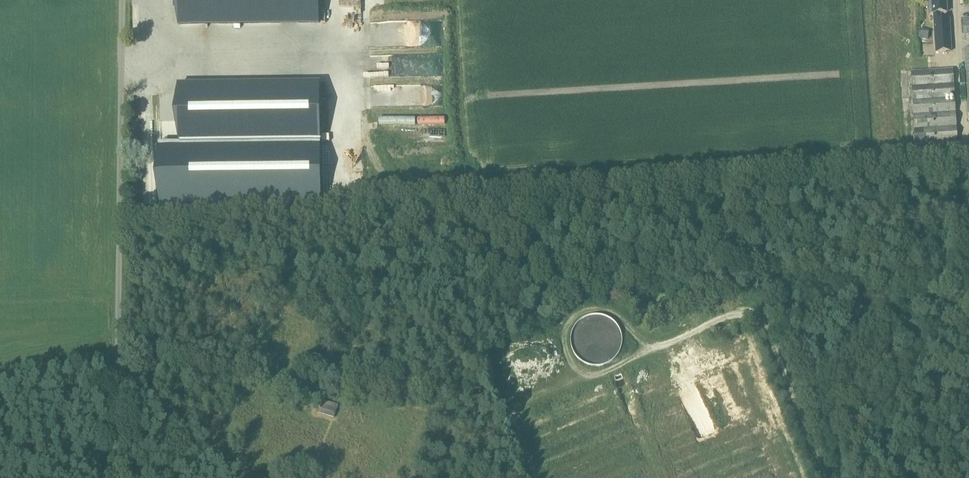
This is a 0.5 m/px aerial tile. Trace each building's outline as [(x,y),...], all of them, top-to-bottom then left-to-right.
[(174,5),(178,4),(178,24),(319,23),(319,0),(173,0),(174,5)] [(930,14),(933,14),(934,21),(941,21),(941,13),(947,13),(946,0),(929,0),(930,14)] [(941,21),(934,21),(936,52),(951,51),(949,20),(941,21)] [(918,38),(927,40),(929,31),(920,29),(918,38)] [(953,70),(911,73),(915,145),(958,142),(953,70)] [(320,83),(179,85),(180,146),(321,144),(320,83)] [(180,176),(160,176),(161,206),(321,204),(321,144),(180,146),(180,176)] [(620,339),(620,334),(618,329),(616,324),(613,321),(609,318),(605,316),(600,315),(595,314),(590,315),(585,317),(580,319),(577,322),(575,326),(572,331),(571,335),(571,340),(572,345),(573,349),(576,354),(579,357),(583,360),(588,362),(594,364),(597,364),(601,363),(605,362),(610,360),(613,356),(616,353),(619,348),(620,344),(620,339)] [(552,391),(555,402),(563,399),(560,388),(552,391)] [(507,401),(520,397),(518,391),(505,395),(507,401)] [(524,411),(537,407),(534,398),(521,402),(524,411)] [(338,405),(322,400),(318,413),(334,418),(338,405)]
